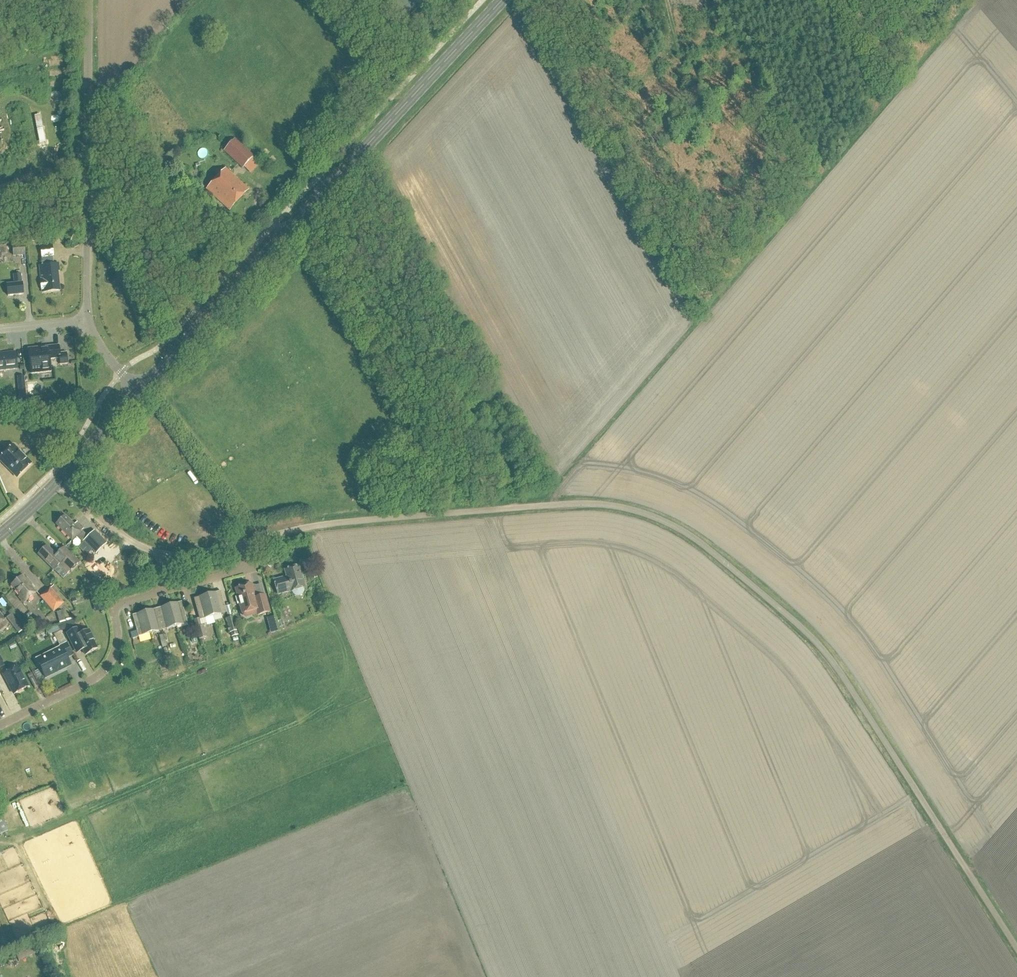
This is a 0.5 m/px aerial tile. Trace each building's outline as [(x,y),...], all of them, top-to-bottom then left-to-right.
[(49,82),(63,82),(63,74),(49,74),(49,82)] [(49,85),(49,93),(62,93),(62,85),(49,85)] [(39,112),(33,114),(39,137),(45,135),(39,112)] [(234,139),(223,151),(242,169),(253,156),(234,139)] [(209,157),(202,150),(196,156),(202,163),(209,157)] [(206,190),(230,212),(249,191),(225,169),(206,190)] [(13,245),(13,257),(25,256),(25,244),(13,245)] [(40,246),(42,259),(54,257),(52,245),(40,246)] [(59,266),(40,267),(41,281),(42,292),(42,294),(60,292),(58,273),(60,273),(59,266)] [(24,296),(22,275),(14,276),(15,285),(7,286),(8,298),(24,296)] [(58,347),(28,350),(29,370),(30,375),(50,373),(50,367),(49,361),(58,360),(59,367),(67,366),(65,353),(59,354),(58,347)] [(16,371),(14,354),(1,355),(1,358),(0,358),(0,373),(16,371)] [(32,466),(13,447),(0,460),(0,461),(18,479),(32,466)] [(87,537),(83,533),(84,531),(78,524),(74,528),(65,518),(57,526),(72,543),(77,538),(82,544),(83,542),(96,555),(107,544),(94,531),(87,537)] [(47,548),(39,557),(55,573),(60,569),(62,571),(64,568),(69,573),(79,563),(65,549),(60,555),(57,558),(47,548)] [(304,593),(304,592),(306,591),(304,584),(305,583),(303,576),(302,577),(300,569),(286,573),(287,580),(274,584),(278,598),(291,594),(292,595),(293,595),(294,596),(295,597),(297,597),(298,597),(300,597),(301,596),(302,596),(303,595),(303,594),(304,593)] [(24,606),(37,595),(23,579),(13,587),(20,596),(17,598),(24,606)] [(53,585),(40,597),(50,609),(47,612),(49,615),(53,612),(54,613),(64,604),(56,595),(59,592),(53,585)] [(227,596),(223,585),(219,586),(222,598),(227,596)] [(258,619),(271,615),(266,599),(256,601),(254,594),(252,595),(250,589),(248,589),(246,588),(241,589),(241,591),(236,592),(238,600),(236,601),(238,608),(240,607),(243,617),(257,613),(258,619)] [(208,598),(214,620),(227,616),(221,594),(208,598)] [(100,595),(91,597),(93,606),(102,604),(100,598),(100,595)] [(194,602),(199,619),(200,624),(214,620),(208,598),(194,602)] [(170,609),(176,630),(188,627),(182,605),(170,609)] [(170,609),(158,612),(164,634),(176,630),(170,609)] [(63,612),(56,613),(59,623),(66,622),(63,612)] [(158,612),(145,615),(151,637),(164,634),(158,612)] [(11,615),(7,619),(19,634),(24,630),(11,615)] [(138,641),(151,637),(145,615),(132,619),(138,641)] [(276,625),(274,617),(267,619),(269,627),(276,625)] [(234,618),(226,620),(229,634),(231,634),(231,639),(238,637),(234,618)] [(55,632),(62,645),(66,643),(58,627),(46,630),(47,634),(55,632)] [(203,627),(196,629),(199,641),(206,638),(203,627)] [(77,656),(83,653),(86,658),(97,652),(93,643),(94,643),(89,633),(81,637),(78,631),(67,637),(77,656)] [(71,668),(67,661),(72,658),(67,646),(60,649),(61,650),(36,662),(46,681),(71,668)] [(4,676),(14,697),(28,689),(18,669),(4,676)] [(2,836),(9,832),(0,812),(0,836),(2,836)] [(11,976),(25,976),(17,964),(7,970),(11,976)]
